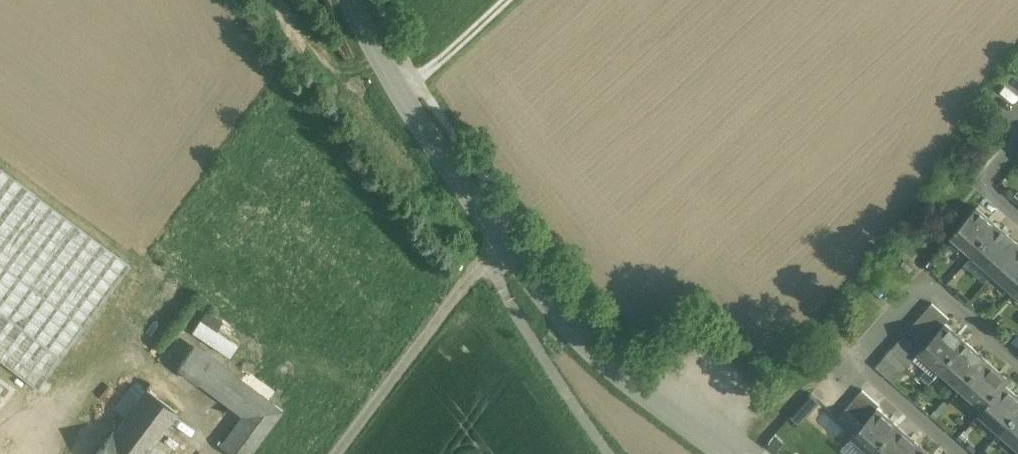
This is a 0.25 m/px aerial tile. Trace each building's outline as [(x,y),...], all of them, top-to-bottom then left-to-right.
[(0,167),(0,360),(38,389),(131,265),(0,167)] [(976,207),(954,232),(975,251),(997,226),(976,207)] [(973,253),(995,272),(995,271),(1017,246),(1017,245),(997,226),(975,251),(973,253)] [(995,271),(1017,290),(1017,289),(1017,246),(995,271)] [(949,319),(932,303),(924,313),(941,328),(945,324),(949,319)] [(237,342),(214,329),(221,317),(204,308),(190,332),(230,354),(237,342)] [(941,328),(924,313),(916,322),(933,337),(941,328)] [(933,337),(916,322),(908,331),(925,346),(933,337)] [(966,342),(945,324),(925,346),(923,348),(944,367),(966,342)] [(925,346),(908,331),(900,340),(917,355),(923,348),(925,346)] [(917,355),(900,340),(892,349),(909,364),(917,355)] [(966,342),(944,367),(965,386),(987,361),(966,342)] [(259,395),(194,346),(177,368),(243,416),(259,395)] [(909,364),(892,349),(884,357),(901,373),(909,364)] [(901,373),(884,357),(876,367),(893,382),(901,373)] [(1008,380),(987,361),(965,386),(964,387),(985,406),(1004,385),(1008,380)] [(1004,385),(985,406),(981,411),(1002,430),(1017,412),(1017,397),(1004,385)] [(147,389),(115,432),(144,453),(145,453),(176,412),(147,389)] [(879,405),(863,390),(854,399),(871,414),(877,408),(879,405)] [(221,446),(231,453),(247,453),(280,411),(259,395),(243,416),(221,446)] [(871,414),(854,399),(846,408),(863,423),(871,414)] [(863,423),(846,408),(838,417),(855,433),(863,423)] [(898,427),(877,408),(871,414),(863,423),(855,433),(876,451),(898,427)] [(1002,430),(1017,444),(1017,412),(1002,430)] [(875,453),(876,453),(912,453),(919,445),(898,427),(876,451),(875,453)] [(114,431),(96,453),(144,453),(115,432),(114,431)] [(919,445),(912,453),(929,453),(919,445)]
